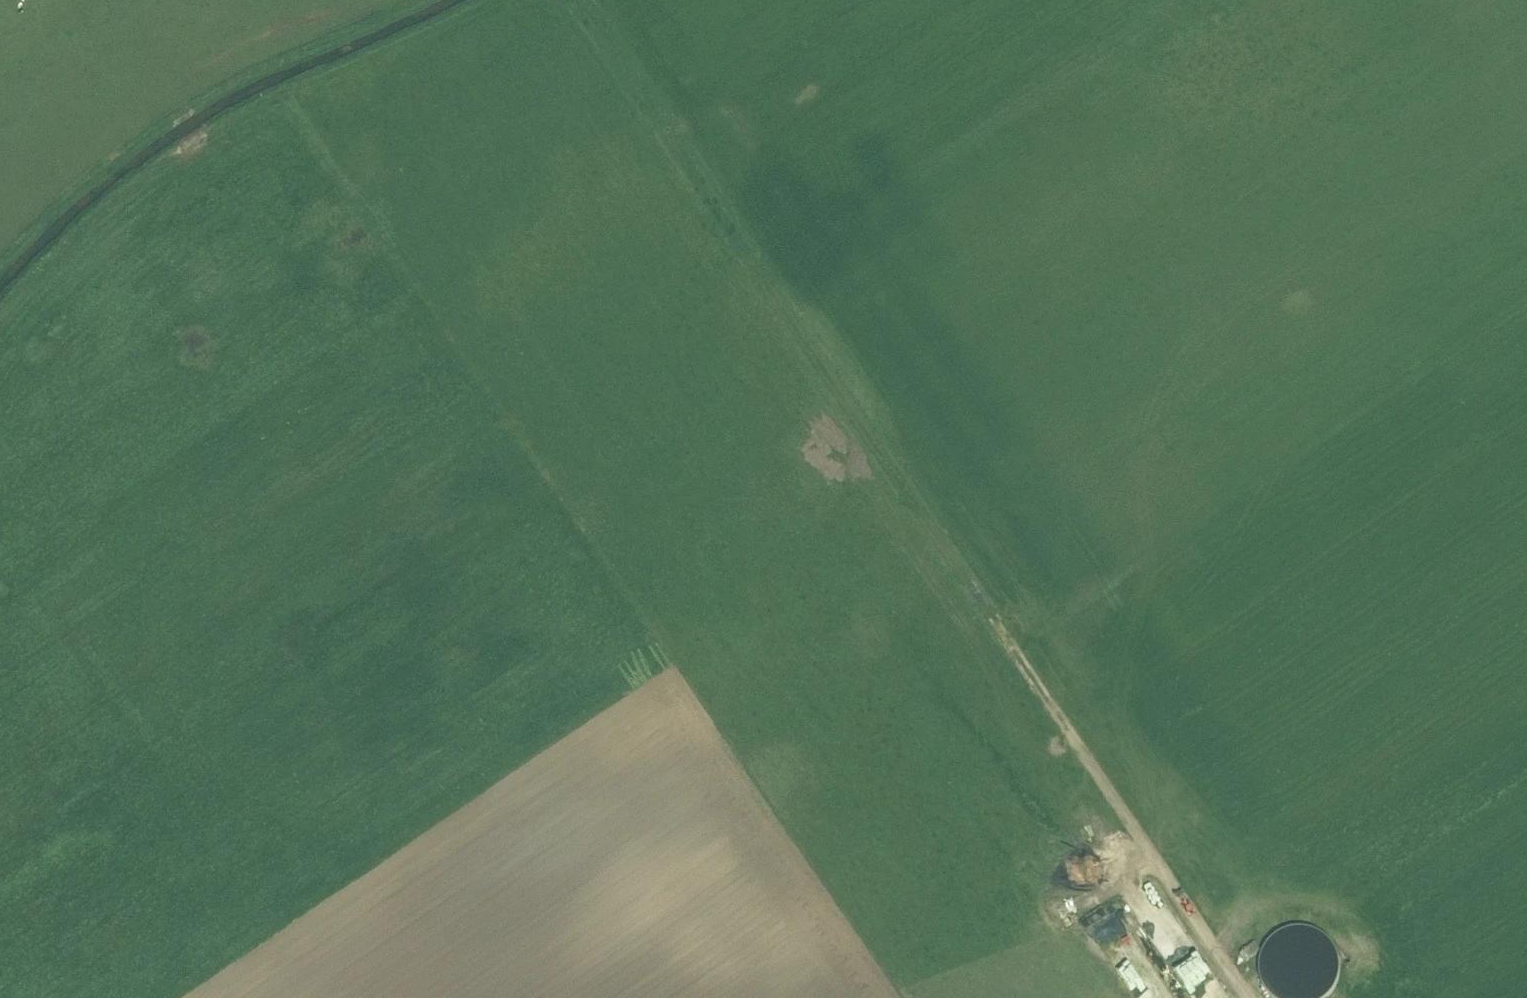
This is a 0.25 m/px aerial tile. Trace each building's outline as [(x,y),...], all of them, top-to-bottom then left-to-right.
[(1335,991),(1339,980),(1340,969),(1338,957),(1332,946),(1323,937),(1311,932),(1299,930),(1286,933),(1275,939),(1266,949),(1262,962),(1261,975),(1265,987),(1272,997),(1328,997),(1335,991)]
